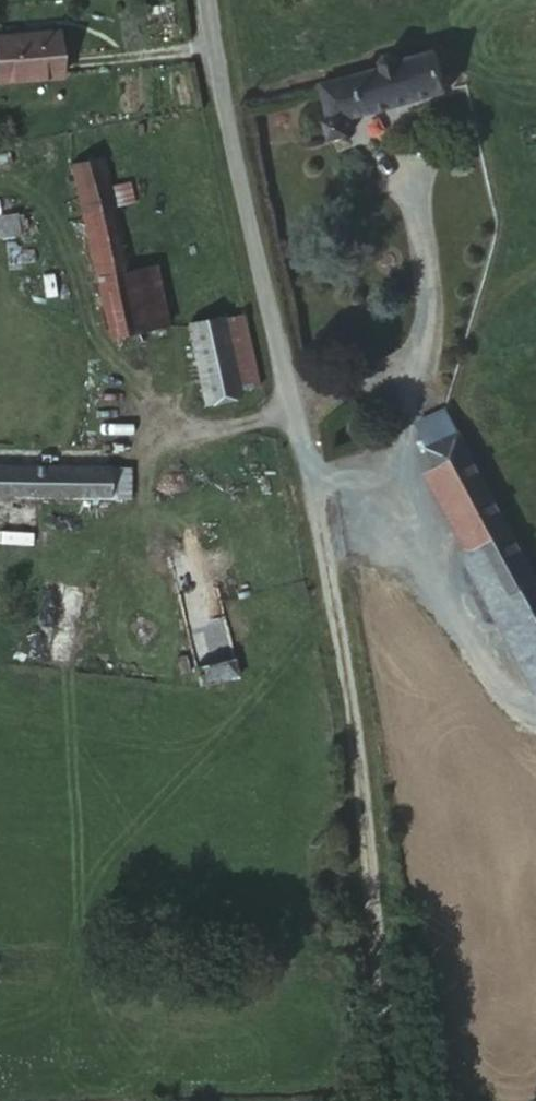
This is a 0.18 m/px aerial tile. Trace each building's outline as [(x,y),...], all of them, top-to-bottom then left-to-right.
[(63,83),(58,36),(0,42),(0,87),(63,83)] [(321,89),(335,148),(357,142),(354,127),(446,101),(436,58),(404,66),(402,57),(383,62),(385,71),(321,89)] [(143,336),(141,328),(167,323),(155,265),(129,271),(105,161),(67,171),(105,343),(143,336)] [(202,408),(236,400),(261,394),(246,317),(222,323),(188,332),(202,408)] [(447,404),(415,422),(429,452),(463,434),(447,404)] [(429,452),(437,467),(427,474),(473,562),(464,568),(535,695),(535,573),(463,434),(429,452)] [(83,506),(132,504),(133,464),(0,465),(0,494),(82,496),(83,506)] [(83,506),(82,496),(0,494),(0,523),(83,523),(83,506)] [(195,693),(239,685),(231,642),(225,611),(215,555),(173,564),(177,588),(185,637),(192,680),(195,693)] [(231,642),(239,685),(269,680),(262,636),(231,642)]
